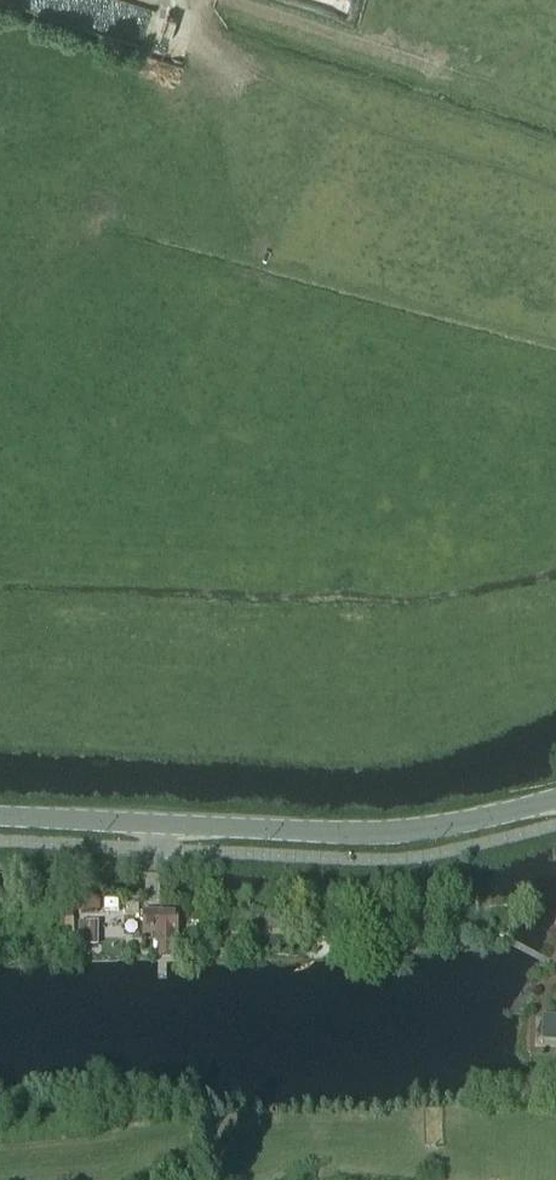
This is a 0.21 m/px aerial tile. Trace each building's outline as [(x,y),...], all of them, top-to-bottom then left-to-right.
[(83,898),(82,911),(100,911),(100,898),(88,898),(83,898)] [(130,935),(143,935),(143,937),(152,936),(152,943),(156,943),(156,946),(175,946),(176,937),(179,937),(179,910),(143,911),(143,912),(130,913),(130,935)] [(66,920),(67,936),(76,936),(75,920),(66,920)]
